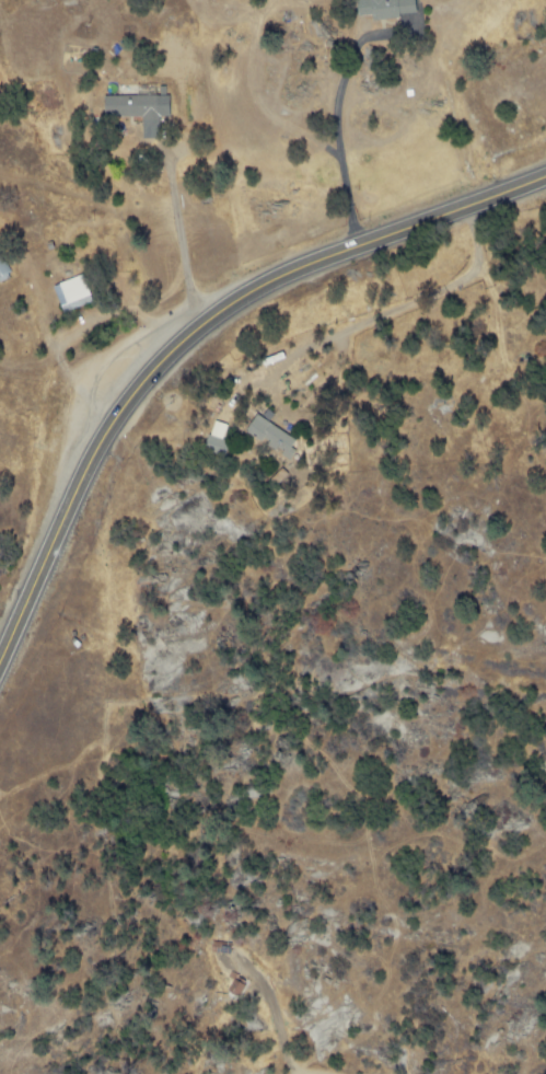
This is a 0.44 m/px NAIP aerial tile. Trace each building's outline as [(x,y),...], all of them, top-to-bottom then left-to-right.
[(164,96),(109,97),(110,118),(148,117),(148,123),(165,122),(164,96)] [(14,279),(1,238),(0,238),(0,284),(14,279)] [(58,287),(68,314),(99,302),(88,275),(58,287)] [(303,443),(262,416),(251,432),(292,459),(303,443)] [(227,440),(232,426),(220,422),(209,450),(229,457),(234,443),(227,440)] [(233,991),(244,997),(250,986),(239,980),(233,991)]
